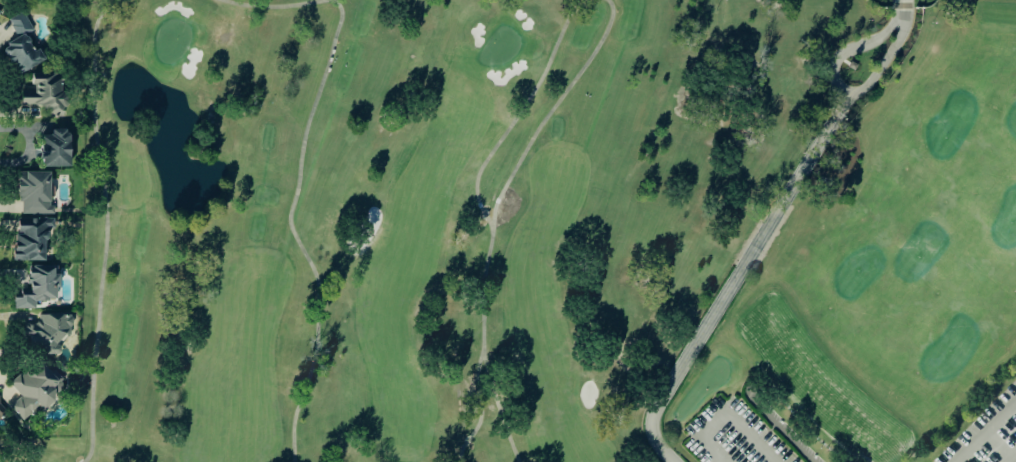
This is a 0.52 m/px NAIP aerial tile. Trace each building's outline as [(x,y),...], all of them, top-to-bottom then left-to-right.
[(17,37),(2,45),(16,73),(44,59),(38,46),(33,49),(25,34),(33,30),(23,10),(8,18),(17,37)] [(21,105),(48,105),(48,116),(65,116),(65,93),(60,93),(60,73),(32,73),(32,90),(21,89),(21,105)] [(40,166),(69,166),(68,131),(40,131),(40,166)] [(53,213),(54,191),(49,191),(49,171),(19,171),(19,213),(53,213)] [(15,218),(15,259),(48,260),(48,218),(15,218)] [(14,308),(35,307),(35,300),(58,299),(57,273),(54,273),(54,265),(28,265),(28,290),(14,290),(14,308)] [(25,351),(59,350),(59,340),(71,340),(70,313),(37,314),(38,324),(24,324),(25,351)] [(24,421),(65,384),(41,357),(11,385),(21,395),(10,405),(24,421)]
